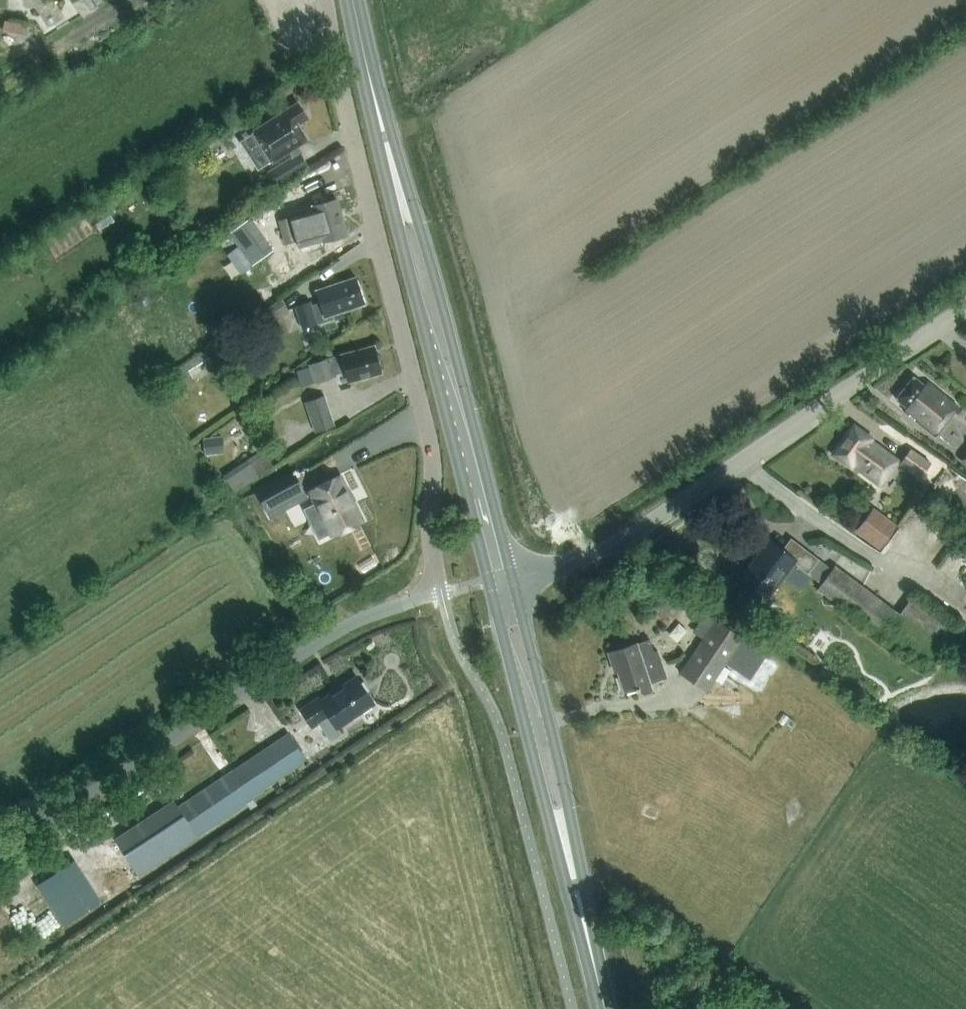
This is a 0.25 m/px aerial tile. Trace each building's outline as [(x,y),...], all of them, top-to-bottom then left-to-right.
[(34,35),(37,25),(15,16),(11,27),(34,35)] [(273,161),(308,139),(298,124),(308,117),(299,102),(254,130),(273,161)] [(275,186),(309,165),(301,152),(267,173),(275,186)] [(293,223),(291,216),(279,219),(285,242),(297,239),(295,232),(306,229),(310,244),(322,240),(322,241),(346,234),(336,199),(313,205),(313,206),(301,209),(304,220),(293,223)] [(110,214),(112,213),(105,203),(87,214),(93,225),(95,224),(110,214)] [(257,216),(234,232),(258,265),(281,248),(257,216)] [(304,264),(293,271),(301,283),(312,276),(304,264)] [(312,305),(310,300),(295,305),(302,328),(326,320),(325,317),(365,304),(356,277),(315,290),(319,303),(312,305)] [(138,293),(134,301),(139,308),(148,307),(151,300),(147,292),(138,293)] [(264,309),(273,323),(290,311),(281,297),(264,309)] [(259,312),(248,319),(255,329),(266,322),(259,312)] [(230,331),(213,349),(221,357),(239,340),(230,331)] [(210,347),(189,364),(198,376),(220,359),(210,347)] [(355,352),(354,350),(342,353),(342,354),(330,357),(308,363),(314,381),(336,375),(335,373),(346,371),(348,380),(381,371),(375,347),(355,352)] [(923,384),(913,376),(896,398),(906,406),(903,410),(935,435),(958,406),(926,380),(923,384)] [(331,414),(325,395),(305,401),(311,420),(331,414)] [(871,439),(872,438),(854,425),(833,454),(851,467),(852,465),(880,484),(899,459),(871,439)] [(206,455),(216,454),(213,437),(204,438),(206,455)] [(274,466),(262,449),(223,475),(235,492),(274,466)] [(931,463),(911,449),(901,463),(921,476),(931,463)] [(296,476),(260,495),(270,515),(306,496),(296,476)] [(332,531),(333,533),(361,519),(340,477),(312,491),(317,502),(305,508),(311,521),(324,515),(332,531)] [(898,524),(874,506),(856,531),(880,549),(898,524)] [(324,515),(311,521),(319,538),(329,533),(332,531),(324,515)] [(769,540),(741,579),(767,598),(794,562),(821,583),(818,588),(887,640),(904,617),(835,565),(832,569),(790,538),(782,549),(769,540)] [(663,606),(673,613),(683,599),(673,592),(663,606)] [(939,617),(917,601),(898,627),(887,642),(928,670),(956,629),(939,617)] [(716,620),(680,673),(707,691),(726,662),(750,679),(767,655),(742,638),(716,620)] [(613,666),(615,665),(624,692),(636,688),(636,690),(640,689),(641,692),(644,694),(651,692),(653,689),(651,683),(667,677),(658,650),(654,651),(650,639),(637,643),(608,652),(613,666)] [(338,727),(375,702),(357,676),(319,701),(329,715),(319,722),(332,740),(342,733),(338,727)] [(173,801),(115,840),(140,876),(197,837),(247,803),(245,800),(307,759),(289,732),(178,807),(173,801)] [(60,921),(97,895),(68,855),(31,881),(60,921)]
